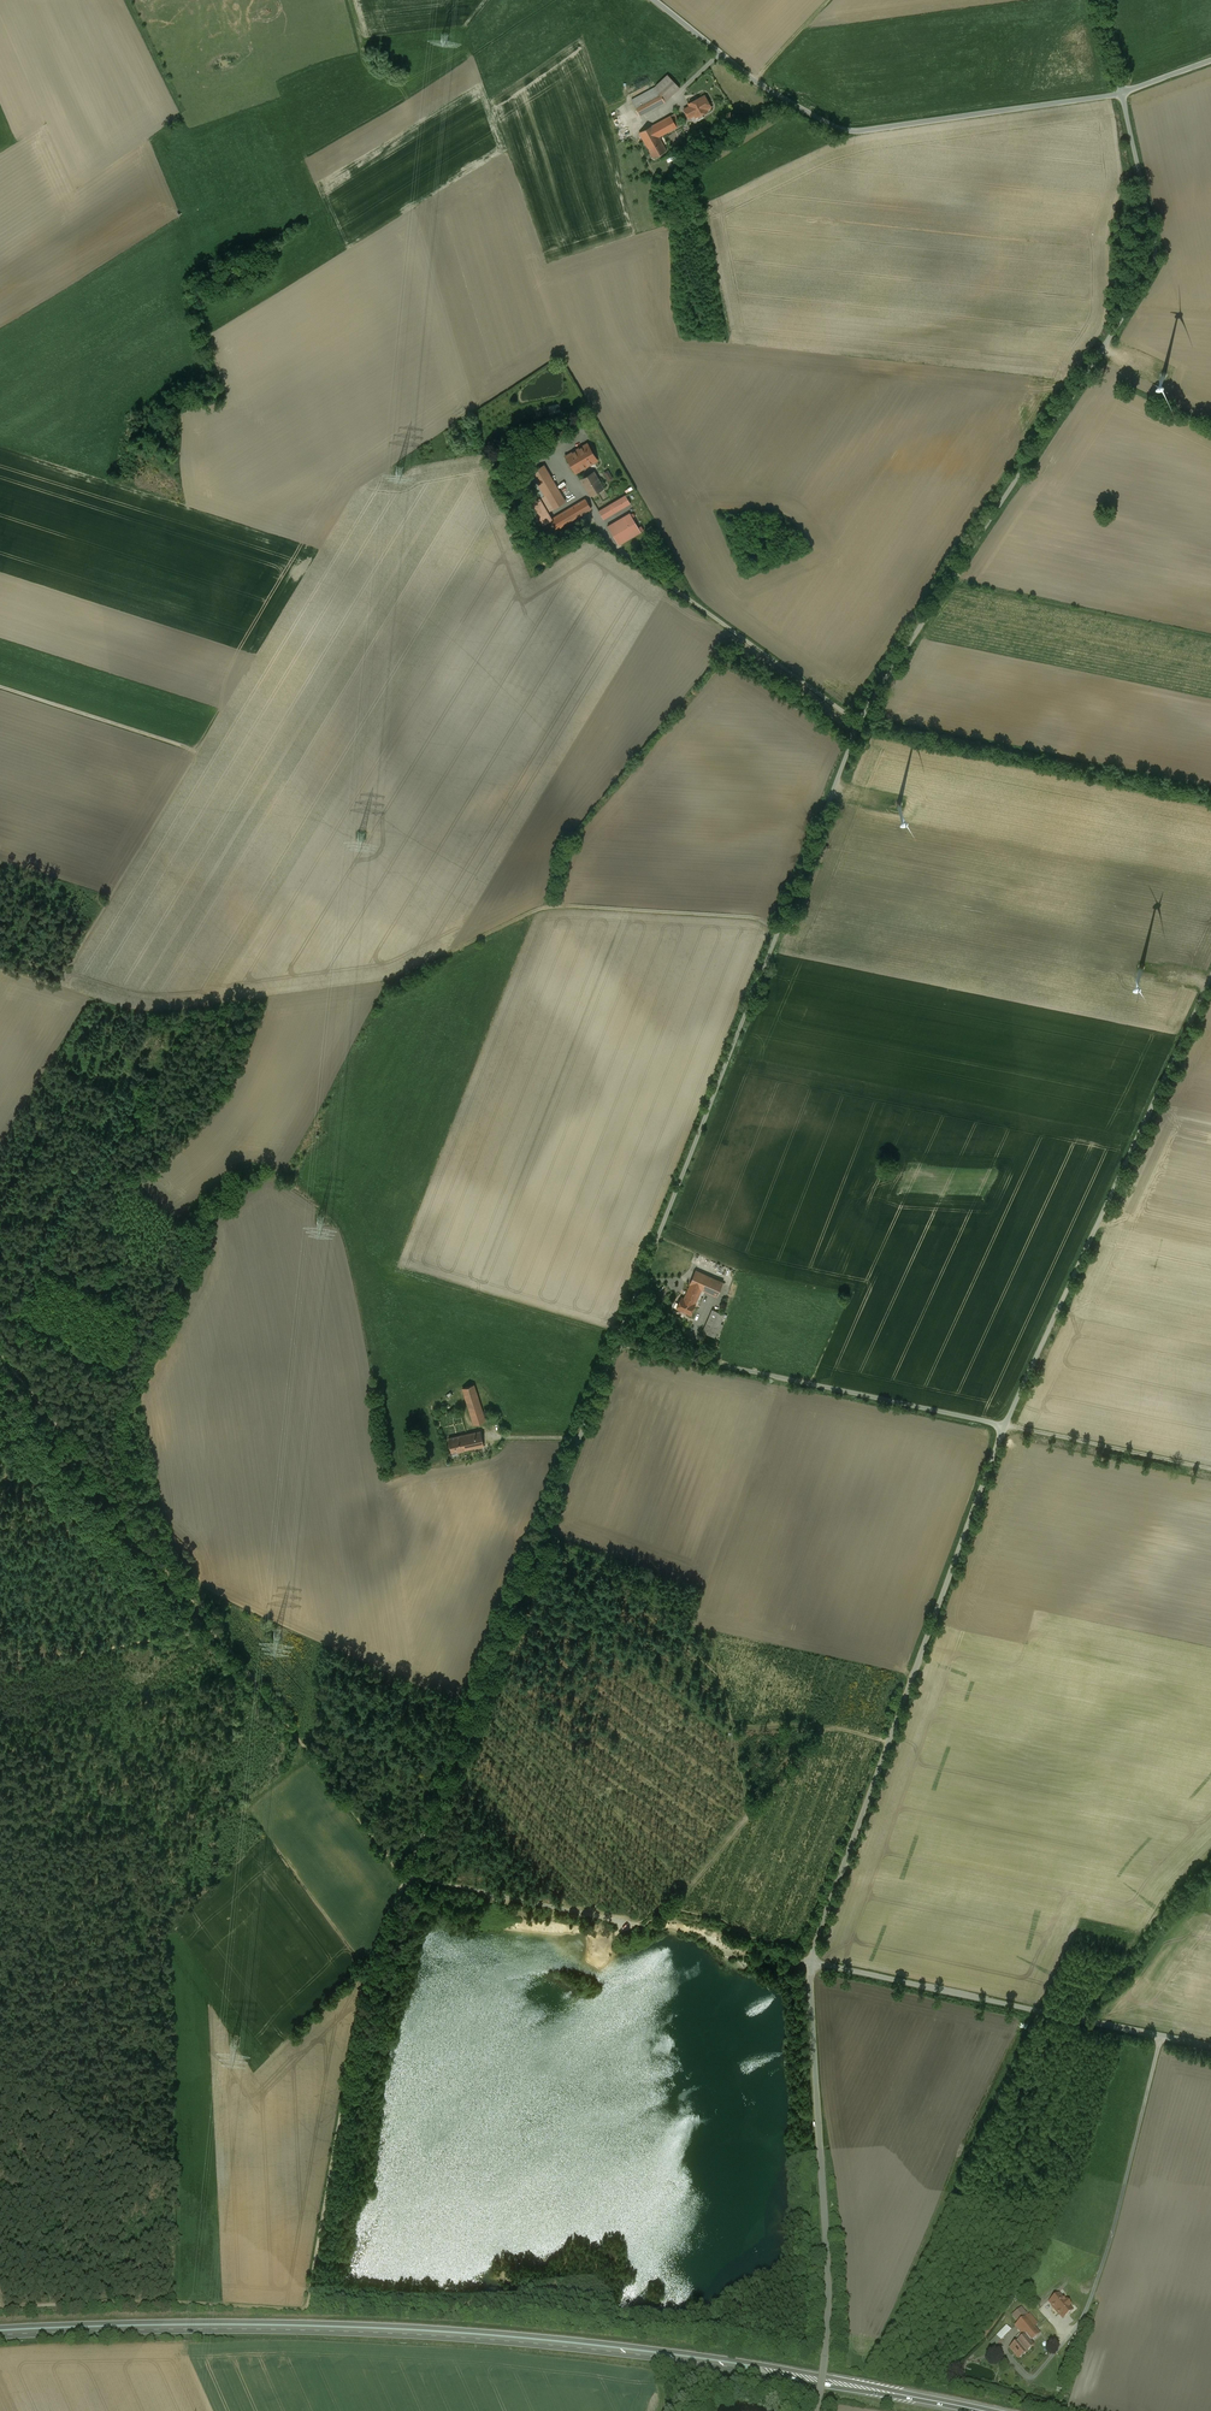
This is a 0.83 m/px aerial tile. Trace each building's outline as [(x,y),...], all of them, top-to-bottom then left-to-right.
[(667,74),(655,85),(655,87),(664,102),(679,88),(678,86),(667,74)] [(655,87),(630,101),(639,116),(664,103),(664,102),(655,87)] [(700,98),(689,104),(690,106),(694,114),(695,115),(700,112),(701,115),(707,111),(706,109),(711,107),(705,96),(700,98)] [(690,106),(684,109),(688,118),(694,114),(690,106)] [(673,115),(638,133),(651,159),(663,152),(657,141),(660,139),(659,137),(679,126),(673,115)] [(559,433),(556,427),(549,432),(553,437),(546,441),(552,450),(567,440),(562,431),(559,433)] [(587,444),(566,457),(576,473),(597,461),(587,444)] [(565,502),(543,466),(531,474),(545,496),(539,500),(547,512),(565,502)] [(610,481),(615,478),(610,469),(606,472),(610,481)] [(562,487),(566,485),(558,472),(555,474),(562,487)] [(594,472),(580,480),(590,497),(604,488),(594,472)] [(626,496),(599,511),(604,519),(630,503),(626,496)] [(585,500),(555,518),(561,527),(590,509),(585,500)] [(629,514),(610,525),(621,543),(640,532),(629,514)] [(723,1282),(696,1270),(690,1284),(701,1289),(717,1296),(723,1282)] [(690,1284),(684,1299),(682,1298),(681,1299),(680,1300),(679,1301),(679,1303),(679,1304),(680,1305),(678,1309),(690,1314),(701,1289),(690,1284)] [(724,1314),(712,1309),(703,1332),(714,1337),(724,1314)] [(474,1386),(463,1389),(473,1424),(485,1420),(474,1386)] [(481,1431),(448,1438),(452,1453),(484,1445),(481,1431)] [(1023,2338),(1009,2348),(1018,2359),(1033,2347),(1030,2343),(1040,2335),(1034,2326),(1037,2323),(1030,2313),(1027,2316),(1022,2309),(1013,2315),(1019,2323),(1014,2326),(1023,2338)] [(996,2336),(998,2338),(1002,2341),(1011,2330),(1007,2326),(996,2336)] [(1002,2342),(1002,2341),(998,2338),(992,2345),(996,2349),(1002,2342)]
